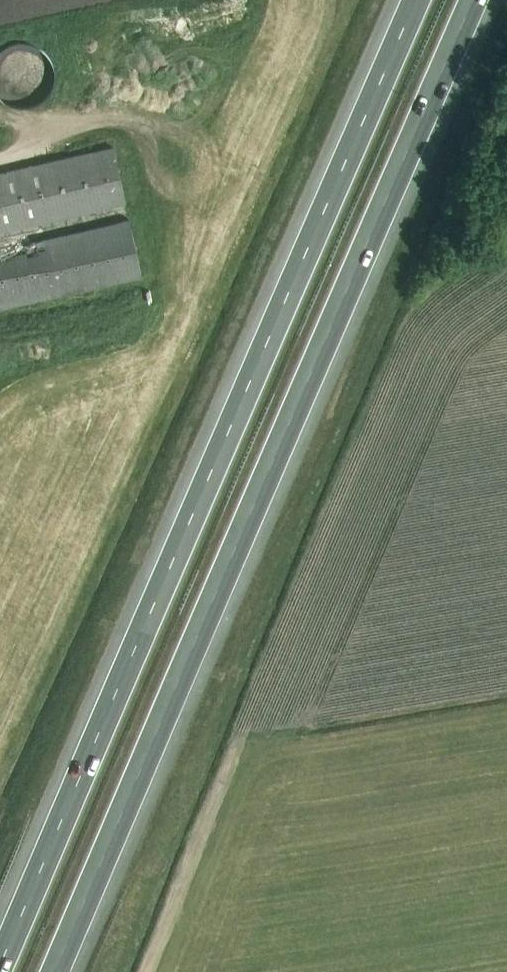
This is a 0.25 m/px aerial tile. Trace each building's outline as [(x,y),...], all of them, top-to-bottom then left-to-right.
[(129,205),(118,147),(0,169),(0,230),(129,205)] [(146,279),(135,219),(0,244),(0,306),(146,279)]
